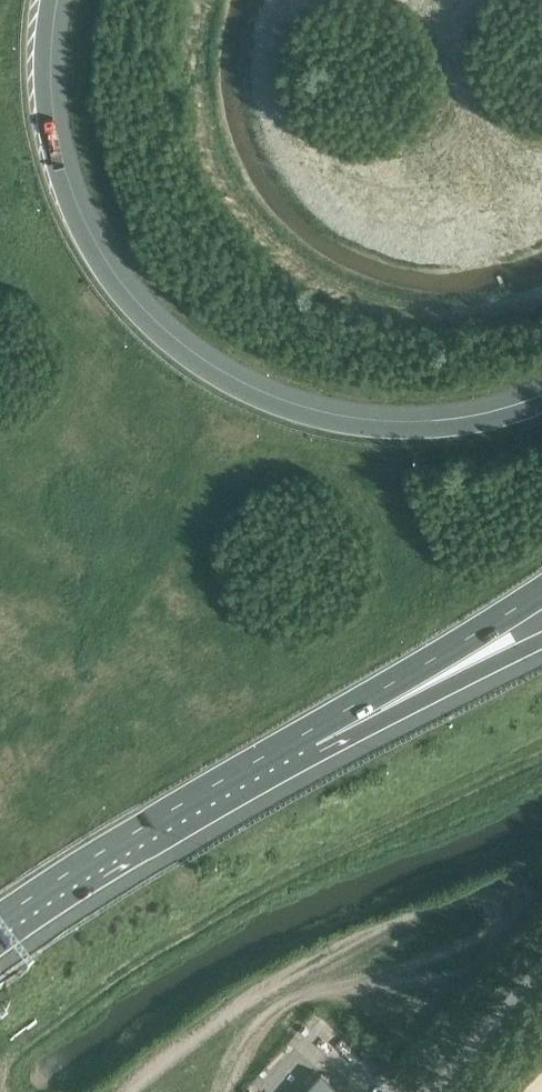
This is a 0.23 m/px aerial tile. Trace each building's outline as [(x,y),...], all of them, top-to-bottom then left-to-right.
[(305,1091),(344,1091),(322,1073),(305,1091)]
